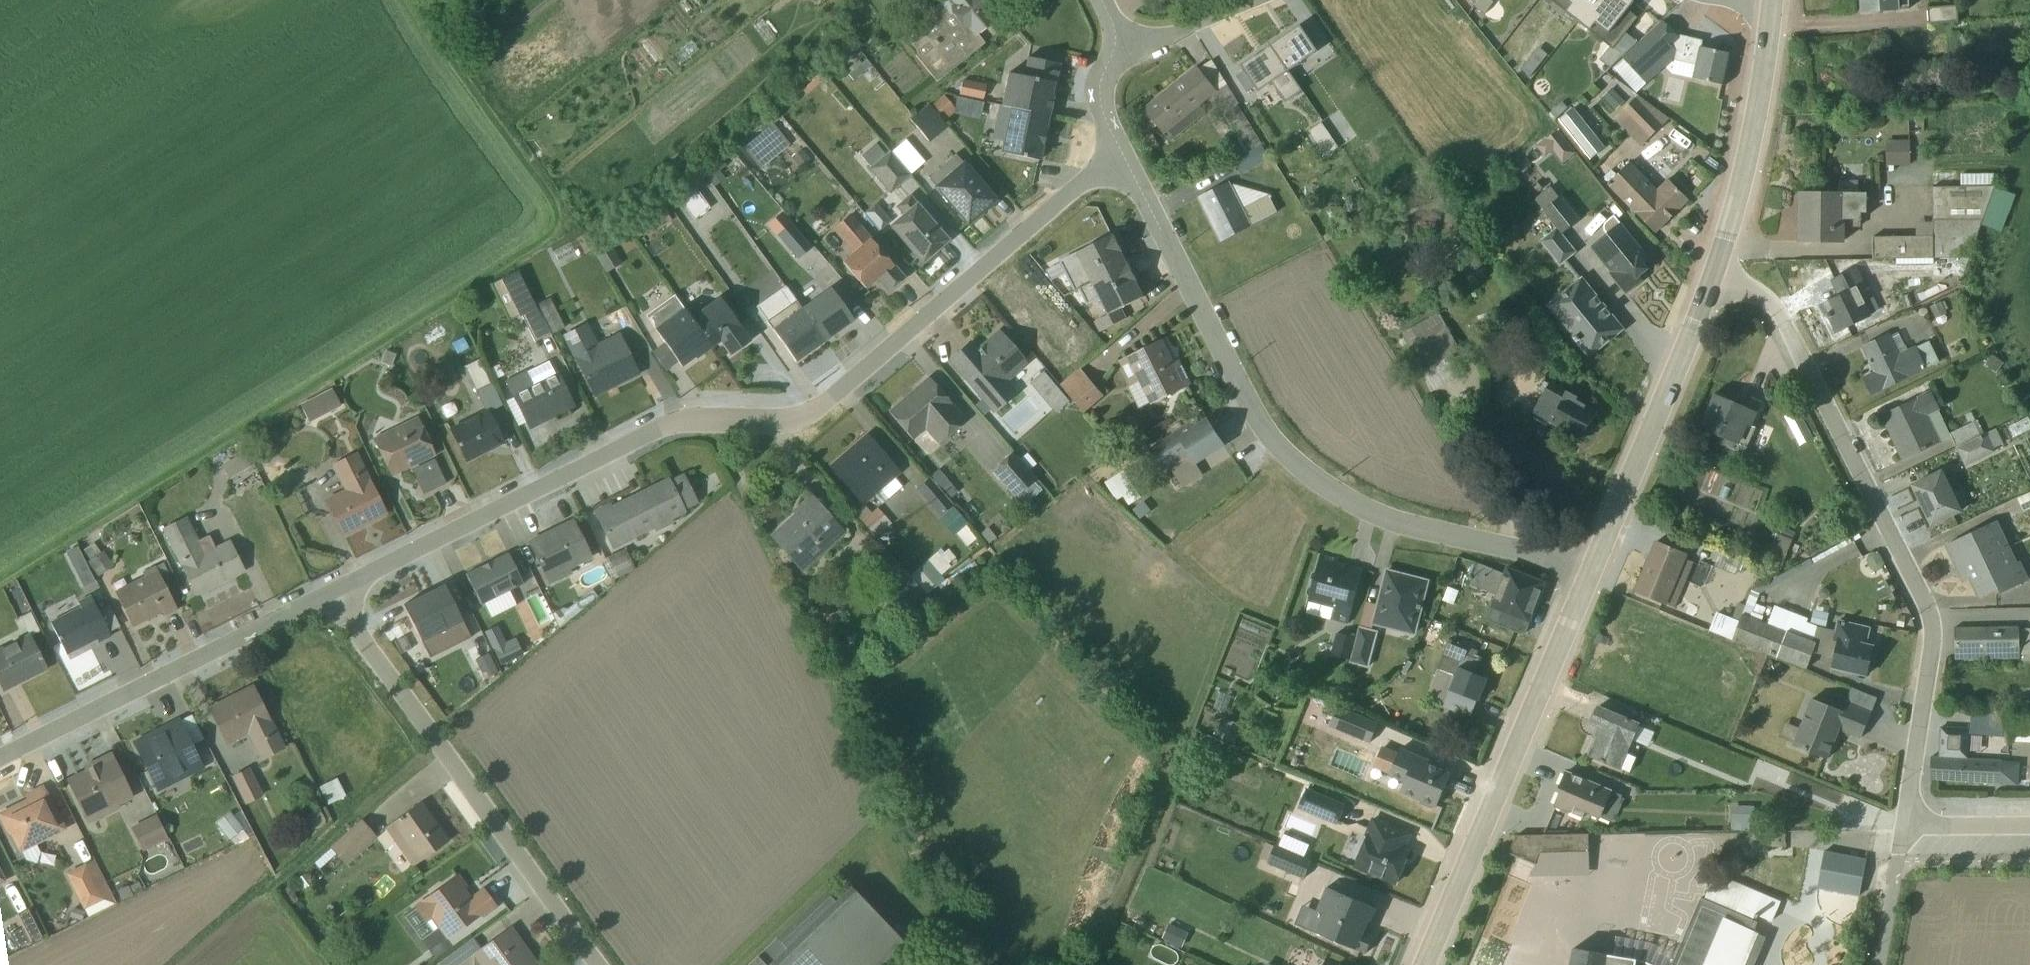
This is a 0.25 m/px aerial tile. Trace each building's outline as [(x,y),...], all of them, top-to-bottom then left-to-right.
[(940,6),(928,9),(896,35),(935,83),(945,75),(983,44),(976,34),(996,17),(982,0),(947,0),(940,6)] [(1570,5),(1565,13),(1589,32),(1595,24),(1608,35),(1633,3),(1630,0),(1564,0),(1570,5)] [(1862,14),(1910,10),(1909,0),(1861,0),(1862,14)] [(1956,7),(1928,9),(1929,25),(1958,22),(1956,7)] [(1614,63),(1649,29),(1637,18),(1603,52),(1614,63)] [(1676,37),(1662,23),(1651,34),(1614,70),(1636,93),(1670,60),(1695,66),(1691,80),(1724,88),(1732,54),(1700,47),(1701,42),(1676,37)] [(1270,46),(1288,72),(1318,53),(1300,26),(1270,46)] [(1284,103),(1301,92),(1288,72),(1270,46),(1240,66),(1244,72),(1236,78),(1246,93),(1254,88),(1258,92),(1271,84),(1284,103)] [(1047,116),(1056,64),(1026,58),(1022,77),(1007,74),(1001,107),(1047,116)] [(863,69),(869,64),(864,59),(858,64),(854,59),(845,68),(855,79),(864,70),(863,69)] [(1263,141),(1239,105),(1211,62),(1197,71),(1196,69),(1145,109),(1146,111),(1131,123),(1150,153),(1160,147),(1151,134),(1159,127),(1164,134),(1162,136),(1168,144),(1206,114),(1199,106),(1211,97),(1235,136),(1224,143),(1233,159),(1263,141)] [(824,80),(820,74),(801,89),(806,95),(824,80)] [(982,97),(984,89),(961,84),(959,93),(982,97)] [(909,120),(928,143),(946,127),(942,123),(962,106),(955,99),(948,104),(942,97),(929,108),(927,105),(909,120)] [(1614,120),(1640,148),(1668,120),(1638,97),(1614,120)] [(1038,162),(1047,116),(1001,107),(997,106),(991,139),(978,136),(975,154),(997,158),(998,155),(1038,162)] [(765,118),(737,142),(761,170),(789,146),(765,118)] [(1562,164),(1575,154),(1557,131),(1536,147),(1545,158),(1553,152),(1562,164)] [(1272,157),(1263,141),(1233,159),(1242,175),(1272,157)] [(1886,167),(1910,167),(1909,141),(1885,142),(1886,167)] [(1616,149),(1601,163),(1612,175),(1627,161),(1616,149)] [(801,150),(790,160),(799,170),(810,160),(801,150)] [(888,194),(909,176),(888,151),(867,169),(888,194)] [(993,201),(954,155),(927,179),(966,224),(993,201)] [(1630,163),(1608,185),(1654,234),(1687,201),(1667,180),(1656,190),(1630,163)] [(723,177),(716,168),(706,176),(713,185),(723,177)] [(1980,225),(1994,188),(1993,175),(1932,175),(1932,223),(1915,224),(1915,237),(1872,239),(1872,260),(1968,259),(1980,225)] [(1857,193),(1857,183),(1839,182),(1838,195),(1800,195),(1799,242),(1844,243),(1844,228),(1860,228),(1860,214),(1866,214),(1866,194),(1857,193)] [(1278,214),(1269,194),(1228,185),(1199,199),(1219,242),(1278,214)] [(2015,196),(1994,188),(1980,225),(2001,233),(2002,232),(2015,196)] [(708,209),(695,190),(679,201),(693,220),(708,209)] [(946,241),(908,196),(895,207),(902,215),(889,226),(921,263),(946,241)] [(1579,220),(1560,196),(1542,211),(1562,235),(1579,220)] [(646,217),(656,231),(670,221),(660,207),(646,217)] [(781,212),(766,225),(796,261),(811,248),(781,212)] [(848,216),(833,229),(852,252),(841,262),(863,289),(876,279),(887,292),(902,279),(848,216)] [(1649,260),(1613,217),(1607,222),(1605,225),(1605,230),(1607,235),(1590,248),(1626,295),(1642,281),(1638,276),(1646,270),(1643,266),(1649,260)] [(1576,253),(1556,229),(1540,242),(1559,267),(1576,253)] [(1075,293),(1079,291),(1128,268),(1113,236),(1060,261),(1075,293)] [(552,253),(557,262),(574,253),(568,244),(552,253)] [(595,256),(605,273),(620,264),(609,247),(595,256)] [(1128,268),(1079,291),(1087,307),(1100,301),(1107,316),(1093,323),(1098,332),(1127,319),(1122,308),(1143,298),(1128,268)] [(1866,289),(1856,269),(1831,282),(1839,297),(1824,305),(1828,314),(1825,315),(1827,320),(1829,319),(1836,333),(1872,315),(1860,293),(1866,289)] [(534,343),(549,335),(535,306),(518,273),(514,273),(490,285),(508,321),(520,316),(534,343)] [(1589,358),(1622,330),(1580,280),(1547,308),(1589,358)] [(823,342),(799,308),(783,286),(754,307),(794,363),(823,342)] [(799,308),(823,342),(852,321),(828,287),(799,308)] [(729,356),(751,340),(718,297),(703,308),(699,303),(685,313),(710,348),(719,342),(729,356)] [(674,298),(646,319),(663,343),(651,352),(664,371),(677,362),(680,367),(693,358),(695,359),(710,348),(685,313),(674,298)] [(548,299),(535,306),(549,335),(563,328),(548,299)] [(1873,317),(1877,326),(1890,320),(1886,310),(1873,317)] [(1441,321),(1405,339),(1425,377),(1461,358),(1441,321)] [(586,324),(563,336),(594,396),(614,385),(637,374),(617,334),(596,345),(586,324)] [(948,361),(994,414),(1016,394),(1006,383),(1026,365),(997,332),(975,352),(968,344),(948,361)] [(1889,337),(1862,351),(1874,374),(1862,380),(1872,400),(1939,365),(1927,343),(1908,353),(1899,336),(1891,340),(1889,337)] [(1189,386),(1167,340),(1121,363),(1132,386),(1138,383),(1150,406),(1189,386)] [(466,366),(487,408),(499,403),(479,360),(466,366)] [(526,373),(525,371),(505,381),(513,397),(504,401),(517,427),(526,423),(529,428),(572,407),(555,374),(554,374),(548,362),(526,373)] [(1056,385),(1042,370),(1033,378),(1046,393),(1056,385)] [(1103,397),(1079,370),(1059,386),(1075,405),(1083,414),(1103,397)] [(928,378),(888,413),(912,441),(924,430),(937,446),(965,420),(928,378)] [(298,402),(307,422),(342,406),(333,386),(298,402)] [(1064,406),(1068,411),(1075,405),(1059,386),(1049,395),(1061,409),(1064,406)] [(1562,398),(1546,389),(1533,413),(1581,440),(1596,414),(1576,403),(1578,399),(1566,392),(1562,398)] [(1955,449),(1983,435),(1976,421),(1949,434),(1938,412),(1939,411),(1930,392),(1916,398),(1916,400),(1882,417),(1889,432),(1891,432),(1905,459),(1950,437),(1955,449)] [(1739,406),(1715,397),(1702,430),(1719,436),(1716,444),(1732,450),(1730,456),(1742,461),(1755,428),(1749,425),(1758,403),(1743,396),(1739,406)] [(463,461),(504,442),(487,408),(447,428),(463,461)] [(1812,441),(1799,413),(1786,419),(1799,447),(1812,441)] [(390,475),(433,454),(415,417),(371,438),(390,475)] [(1191,425),(1150,451),(1161,470),(1167,466),(1182,489),(1203,476),(1194,463),(1223,445),(1208,421),(1194,430),(1191,425)] [(1965,466),(1992,453),(1983,435),(1955,449),(1964,466),(1965,466)] [(900,474),(866,436),(830,467),(862,506),(854,514),(880,545),(875,538),(890,524),(877,509),(870,513),(864,505),(873,497),(880,505),(901,488),(894,479),(900,474)] [(342,536),(361,527),(384,516),(366,479),(370,477),(357,451),(330,464),(343,490),(323,500),(342,536)] [(243,452),(222,462),(228,475),(249,465),(243,452)] [(1035,479),(1012,453),(990,472),(1013,499),(1035,479)] [(956,493),(937,470),(928,478),(948,500),(956,493)] [(1123,471),(1104,484),(1115,502),(1123,497),(1129,506),(1140,498),(1123,471)] [(1912,487),(1931,526),(1961,512),(1942,472),(1912,487)] [(594,513),(613,550),(653,530),(654,533),(672,524),(671,521),(686,514),(685,511),(696,505),(681,477),(668,483),(667,481),(610,509),(608,506),(594,513)] [(952,506),(929,479),(916,490),(939,517),(937,519),(952,535),(965,523),(951,506),(952,506)] [(844,536),(810,497),(799,508),(801,510),(771,536),(802,573),(844,536)] [(2029,515),(2029,498),(2018,505),(2024,517),(2029,515)] [(161,527),(195,594),(244,570),(228,537),(213,545),(208,536),(199,541),(186,515),(161,527)] [(590,559),(571,522),(529,543),(549,585),(571,574),(569,570),(590,559)] [(1965,585),(1971,582),(1981,602),(1999,593),(2002,599),(2028,585),(1996,523),(1952,546),(1946,549),(1965,585)] [(98,575),(111,565),(93,541),(80,551),(98,575)] [(1687,556),(1656,543),(1634,594),(1675,611),(1694,565),(1685,561),(1687,556)] [(80,584),(92,581),(81,544),(68,548),(80,584)] [(922,593),(880,545),(870,553),(886,573),(870,586),(895,616),(922,593)] [(634,570),(624,550),(604,560),(614,581),(634,570)] [(908,577),(925,596),(942,581),(939,577),(956,562),(946,550),(939,556),(936,553),(908,577)] [(507,554),(465,575),(480,605),(483,604),(490,619),(516,606),(508,591),(522,584),(507,554)] [(1351,625),(1363,575),(1335,568),(1337,559),(1318,555),(1304,613),(1351,625)] [(1523,635),(1543,584),(1505,569),(1503,575),(1478,565),(1470,585),(1495,595),(1485,620),(1523,635)] [(162,617),(176,610),(157,572),(115,593),(132,628),(161,614),(162,617)] [(1416,637),(1430,583),(1387,572),(1373,626),(1416,637)] [(419,598),(402,607),(429,659),(469,638),(443,586),(429,593),(430,595),(420,599),(419,598)] [(551,615),(558,628),(596,596),(591,590),(566,610),(561,608),(551,615)] [(110,636),(90,595),(76,602),(79,607),(49,622),(65,654),(94,640),(96,643),(110,636)] [(1805,671),(1813,653),(1834,658),(1831,669),(1865,677),(1871,648),(1864,647),(1868,629),(1837,622),(1835,632),(1812,626),(1806,624),(1807,620),(1773,606),(1768,617),(1737,604),(1730,620),(1715,614),(1708,633),(1805,671)] [(1377,633),(1359,628),(1350,663),(1368,668),(1377,633)] [(46,669),(27,631),(0,645),(0,686),(2,690),(46,669)] [(1959,663),(2029,662),(2029,632),(1958,633),(1959,663)] [(1471,719),(1487,678),(1474,673),(1480,658),(1476,656),(1478,651),(1449,640),(1427,697),(1443,703),(1441,707),(1471,719)] [(471,649),(480,666),(489,661),(481,644),(471,649)] [(496,667),(501,672),(507,668),(508,662),(509,662),(511,652),(498,649),(496,667)] [(250,688),(209,708),(228,746),(245,738),(256,760),(280,749),(269,726),(250,688)] [(1827,760),(1839,731),(1859,739),(1866,721),(1813,701),(1794,746),(1827,760)] [(1372,741),(1380,721),(1338,704),(1330,725),(1372,741)] [(1628,755),(1640,725),(1598,708),(1590,728),(1599,731),(1589,757),(1630,774),(1636,758),(1628,755)] [(1971,711),(1971,733),(2005,734),(2006,712),(1971,711)] [(158,796),(205,774),(179,722),(133,745),(158,796)] [(2017,726),(2016,744),(2029,744),(2029,726),(2017,726)] [(1940,729),(1939,759),(1969,760),(1971,730),(1940,729)] [(1400,750),(1388,776),(1404,784),(1400,792),(1421,801),(1420,804),(1431,809),(1433,806),(1436,808),(1450,775),(1427,765),(1428,762),(1400,750)] [(1933,760),(1932,783),(2001,785),(2001,762),(1933,760)] [(87,824),(134,801),(115,761),(67,784),(87,824)] [(231,774),(244,803),(263,794),(250,765),(231,774)] [(1562,791),(1555,807),(1587,821),(1589,817),(1599,821),(1611,792),(1566,773),(1559,790),(1562,791)] [(328,803),(346,795),(337,776),(319,784),(328,803)] [(1344,806),(1306,789),(1298,809),(1336,826),(1344,806)] [(0,817),(0,822),(17,856),(66,832),(47,793),(0,817)] [(447,843),(419,803),(383,828),(411,868),(447,843)] [(1757,809),(1732,809),(1732,825),(1756,825),(1757,809)] [(216,821),(237,843),(250,832),(229,810),(216,821)] [(140,850),(168,838),(157,813),(129,824),(140,850)] [(1409,836),(1372,820),(1365,835),(1368,837),(1355,868),(1395,884),(1408,853),(1403,850),(1409,836)] [(1589,876),(1589,836),(1517,837),(1509,855),(1534,866),(1530,877),(1589,876)] [(1311,862),(1275,847),(1268,863),(1304,879),(1311,862)] [(1866,862),(1822,855),(1817,889),(1860,896),(1866,862)] [(85,913),(110,901),(92,864),(67,876),(85,913)] [(429,933),(437,929),(445,941),(493,909),(481,892),(472,898),(457,877),(412,908),(429,933)] [(1775,902),(1716,877),(1706,900),(1765,924),(1775,902)] [(849,888),(835,902),(825,891),(775,939),(785,949),(772,962),(762,952),(749,964),(889,964),(907,948),(849,888)] [(1376,909),(1325,888),(1315,912),(1323,916),(1316,934),(1366,955),(1373,937),(1363,933),(1368,922),(1370,922),(1376,909)] [(1766,930),(1705,902),(1678,964),(1750,964),(1766,930)] [(21,928),(10,931),(15,945),(41,936),(30,906),(15,911),(21,928)] [(480,933),(485,940),(511,923),(506,916),(480,933)] [(508,929),(467,959),(471,964),(535,964),(508,929)] [(482,946),(476,936),(439,958),(444,964),(451,964),(482,946)] [(1607,956),(1576,951),(1573,964),(1606,964),(1607,956)]
